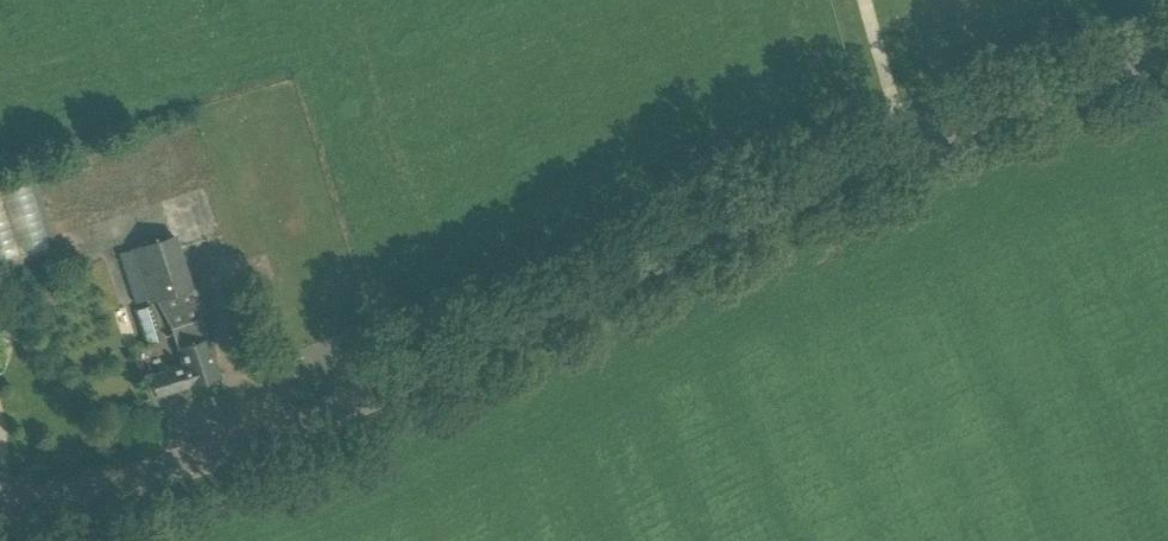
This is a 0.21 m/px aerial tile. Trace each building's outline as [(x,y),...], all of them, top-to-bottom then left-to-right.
[(170,231),(134,243),(153,294),(187,282),(179,258),(170,231)] [(183,364),(151,374),(154,384),(168,380),(172,391),(190,385),(190,386),(220,376),(201,318),(171,327),(177,348),(178,347),(183,364)]
